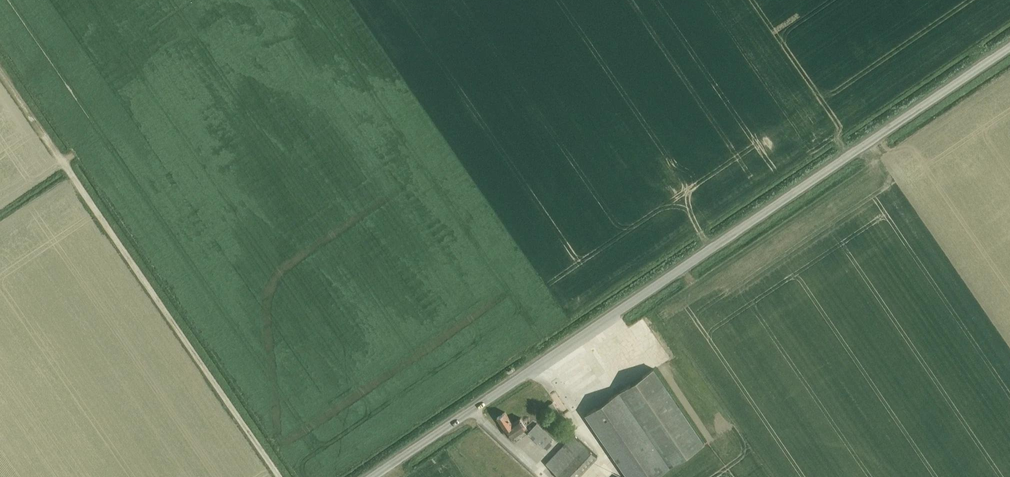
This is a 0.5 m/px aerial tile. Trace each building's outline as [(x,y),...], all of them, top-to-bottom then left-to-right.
[(653,368),(586,414),(629,476),(654,476),(670,466),(704,443),(653,368)] [(553,402),(548,405),(554,414),(559,411),(553,402)] [(511,437),(527,426),(521,418),(513,423),(505,412),(497,417),(506,430),(504,431),(508,437),(510,435),(511,437)] [(537,423),(527,433),(543,448),(552,438),(550,436),(537,424),(537,423)] [(327,434),(335,445),(340,441),(332,431),(327,434)] [(597,456),(574,434),(546,464),(560,476),(578,476),(597,456)]
